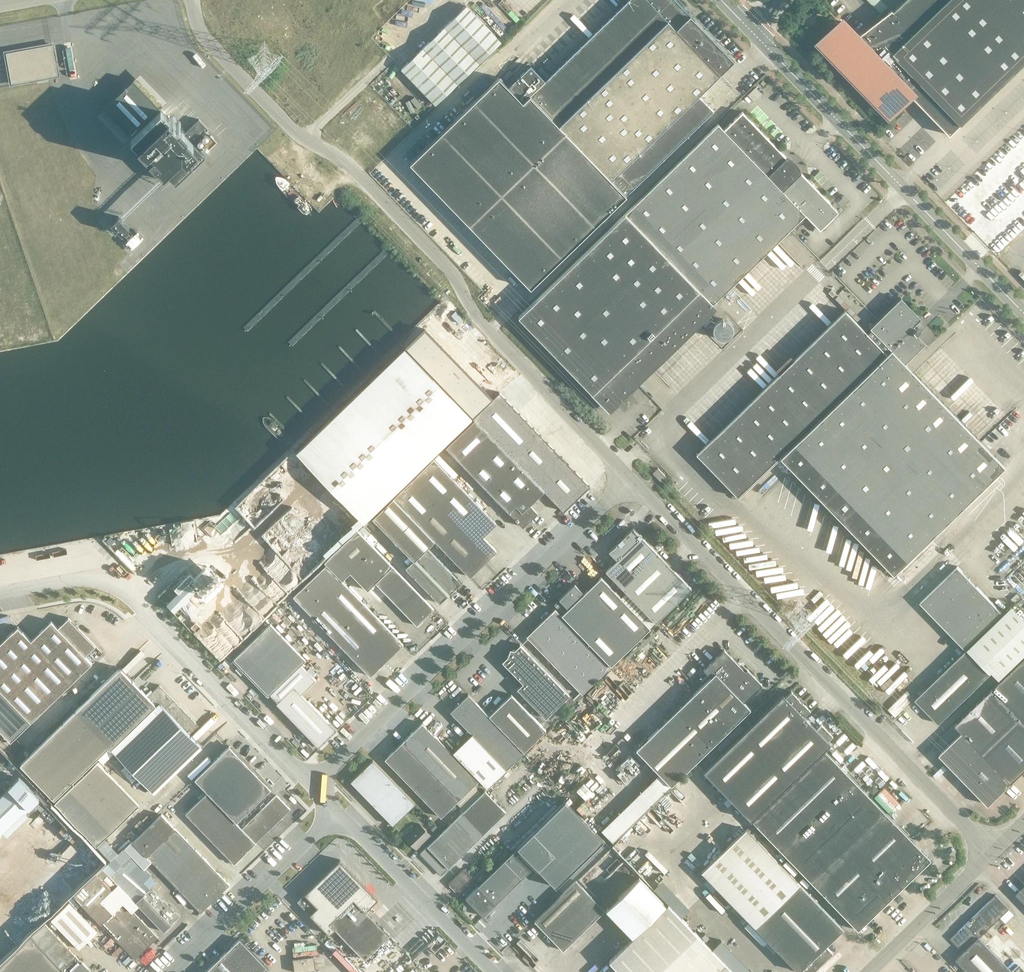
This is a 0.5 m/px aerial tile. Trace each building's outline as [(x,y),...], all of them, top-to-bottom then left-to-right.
[(626,195),(713,111),(698,95),(734,60),(690,15),(675,0),(618,0),(623,5),(545,81),(530,66),(508,87),(498,77),(409,163),(530,288),(626,195)] [(892,11),(864,39),(859,34),(858,36),(845,22),(839,27),(838,25),(820,43),(885,110),(897,101),(896,100),(905,90),(949,135),(960,124),(1023,62),(1023,0),(904,0),(892,11)] [(873,10),(880,3),(878,0),(864,0),(873,10)] [(434,37),(468,73),(501,42),(466,6),(434,37)] [(468,73),(434,37),(401,69),(436,105),(468,73)] [(53,44),(5,53),(11,84),(58,75),(53,44)] [(156,164),(175,183),(205,155),(193,142),(208,129),(199,119),(184,133),(132,79),(103,108),(143,150),(136,156),(150,170),(156,164)] [(718,123),(517,317),(591,393),(602,405),(606,402),(608,404),(619,393),(622,396),(628,390),(625,387),(730,287),(805,214),(820,230),(833,217),(832,216),(838,212),(829,203),(829,202),(742,112),(723,129),(718,123)] [(808,235),(813,242),(819,238),(813,231),(808,235)] [(916,328),(913,326),(921,318),(900,298),(870,327),(871,329),(867,333),(844,309),(696,453),(738,497),(780,457),(893,574),(1004,466),(904,363),(925,343),(916,334),(919,332),(919,331),(920,331),(920,330),(920,329),(919,329),(919,328),(918,328),(917,328),(916,328)] [(492,399),(425,330),(406,348),(473,417),(492,399)] [(483,345),(479,349),(487,356),(491,351),(483,345)] [(296,452),(362,521),(471,417),(404,348),(296,452)] [(761,378),(765,376),(756,365),(753,368),(761,378)] [(473,417),(474,419),(515,461),(541,436),(499,392),(492,399),(473,417)] [(474,419),(445,447),(473,476),(508,512),(522,527),(537,512),(530,505),(544,491),(515,461),(474,419)] [(986,442),(1003,428),(1000,425),(983,438),(986,442)] [(590,486),(541,436),(515,461),(544,491),(563,511),(590,486)] [(1013,455),(1017,451),(1002,436),(998,439),(1013,455)] [(1001,458),(1004,455),(993,444),(989,448),(1001,458)] [(393,497),(414,519),(434,499),(483,550),(477,555),(484,563),(496,550),(483,536),(496,523),(433,458),(393,497)] [(661,482),(666,477),(657,468),(652,473),(661,482)] [(434,540),(414,519),(393,497),(372,516),(414,560),(405,568),(439,603),(450,593),(450,594),(462,582),(458,578),(457,578),(427,547),(434,540)] [(414,519),(434,540),(470,576),(484,563),(477,555),(483,550),(434,499),(414,519)] [(655,623),(691,588),(633,528),(608,551),(617,560),(611,565),(627,582),(621,588),(655,623)] [(434,609),(392,566),(357,530),(324,562),(341,579),(350,571),(367,590),(375,582),(416,625),(434,609)] [(341,579),(324,562),(326,564),(293,596),(370,676),(403,644),(341,580),(341,579)] [(579,564),(577,567),(592,582),(595,578),(579,564)] [(200,583),(202,585),(214,573),(205,565),(194,576),(190,572),(176,586),(172,582),(158,596),(166,604),(181,590),(180,590),(194,577),(195,577),(192,581),(197,586),(200,583)] [(965,648),(1002,612),(957,566),(920,602),(965,648)] [(583,637),(611,666),(650,628),(601,577),(584,593),(575,584),(559,599),(568,609),(561,615),(583,637)] [(990,672),(992,670),(1000,679),(1023,655),(1023,617),(1013,605),(968,649),(915,699),(936,720),(939,724),(991,673),(990,672)] [(526,636),(561,672),(575,658),(568,651),(583,637),(561,615),(555,608),(526,636)] [(31,722),(92,662),(85,655),(95,645),(68,617),(58,627),(51,620),(31,640),(18,626),(0,643),(0,690),(31,722)] [(269,695),(270,694),(271,693),(301,664),(306,660),(270,623),(233,659),(269,695)] [(575,658),(561,672),(582,694),(611,666),(583,637),(568,651),(575,658)] [(110,641),(104,651),(108,654),(114,644),(110,641)] [(545,718),(563,701),(569,708),(576,702),(569,695),(520,644),(514,650),(510,649),(508,656),(502,661),(523,683),(517,689),(545,718)] [(710,677),(694,693),(636,749),(659,774),(601,830),(613,842),(671,785),(750,709),(743,702),(762,684),(747,669),(745,671),(724,649),(703,670),(710,677)] [(955,724),(963,732),(940,754),(989,805),(1012,782),(1023,771),(1023,658),(955,724)] [(271,693),(270,694),(278,701),(276,703),(318,746),(336,729),(301,693),(316,679),(301,664),(271,693)] [(111,749),(168,694),(159,685),(147,696),(120,667),(74,711),(20,764),(54,799),(108,746),(111,749)] [(703,771),(750,819),(830,743),(828,741),(833,736),(821,725),(816,729),(804,716),(810,710),(802,702),(802,703),(798,699),(799,699),(791,691),(785,697),(783,694),(703,771)] [(168,694),(111,749),(154,793),(202,747),(189,733),(198,725),(168,694)] [(524,752),(523,751),(489,715),(468,694),(450,711),(506,769),(524,752)] [(489,715),(523,751),(545,729),(511,694),(489,715)] [(441,817),(478,781),(422,723),(385,759),(441,817)] [(3,738),(9,732),(3,726),(0,728),(0,735),(3,738)] [(194,779),(208,794),(243,760),(229,746),(194,779)] [(789,786),(894,894),(930,859),(825,751),(789,786)] [(243,760),(208,794),(222,808),(257,775),(243,760)] [(393,825),(415,803),(373,760),(350,781),(390,822),(392,824),(393,825)] [(54,803),(96,846),(109,861),(118,853),(104,838),(139,805),(97,762),(54,803)] [(9,787),(0,795),(0,833),(3,830),(7,834),(29,814),(25,810),(29,807),(39,797),(18,775),(8,786),(9,787)] [(271,789),(257,775),(222,808),(236,822),(271,789)] [(193,778),(185,784),(190,790),(198,784),(193,778)] [(894,894),(789,786),(752,821),(858,930),(894,894)] [(441,875),(484,833),(505,813),(485,791),(481,787),(473,794),(477,798),(463,811),(420,853),(441,875)] [(256,842),(241,828),(207,792),(185,813),(234,863),(256,842)] [(241,828),(256,842),(290,809),(276,795),(241,828)] [(603,840),(565,801),(517,848),(535,865),(555,887),(603,840)] [(146,856),(175,828),(161,814),(133,842),(146,856)] [(433,822),(429,826),(433,831),(437,827),(433,822)] [(416,849),(430,835),(420,824),(405,838),(416,849)] [(175,828),(146,856),(151,861),(166,877),(195,849),(175,828)] [(701,871),(756,927),(798,971),(802,968),(806,971),(812,971),(832,952),(825,945),(842,928),(800,884),(746,828),(701,871)] [(151,861),(146,856),(133,842),(132,841),(125,848),(144,868),(151,861)] [(517,848),(465,898),(483,916),(535,865),(517,848)] [(195,849),(166,877),(192,904),(217,880),(225,888),(229,884),(195,849)] [(365,911),(378,899),(340,859),(297,901),(329,934),(335,929),(330,924),(355,900),(365,911)] [(101,900),(117,884),(102,868),(74,896),(94,917),(106,906),(101,900)] [(456,891),(472,876),(463,868),(448,883),(456,891)] [(665,904),(638,876),(605,909),(632,937),(665,904)] [(217,880),(192,904),(200,912),(225,888),(217,880)] [(534,921),(563,950),(604,910),(576,880),(534,921)] [(163,931),(179,916),(151,887),(135,902),(163,931)] [(979,937),(1009,908),(995,894),(950,938),(963,952),(956,959),(968,971),(1013,971),(979,937)] [(389,935),(365,911),(355,900),(330,924),(335,929),(364,959),(387,937),(389,935)] [(123,901),(112,912),(146,948),(158,937),(123,901)] [(51,920),(79,949),(97,931),(69,902),(51,920)] [(725,963),(667,903),(609,960),(620,971),(734,971),(725,963)] [(112,912),(106,906),(94,917),(135,959),(146,948),(112,912)] [(45,924),(31,938),(64,971),(92,971),(45,924)] [(99,945),(103,949),(112,939),(108,935),(99,945)] [(30,938),(0,967),(0,971),(63,971),(30,938)] [(269,969),(239,939),(205,971),(265,971),(269,969)] [(294,971),(297,971),(316,969),(314,955),(292,959),(294,971)]
